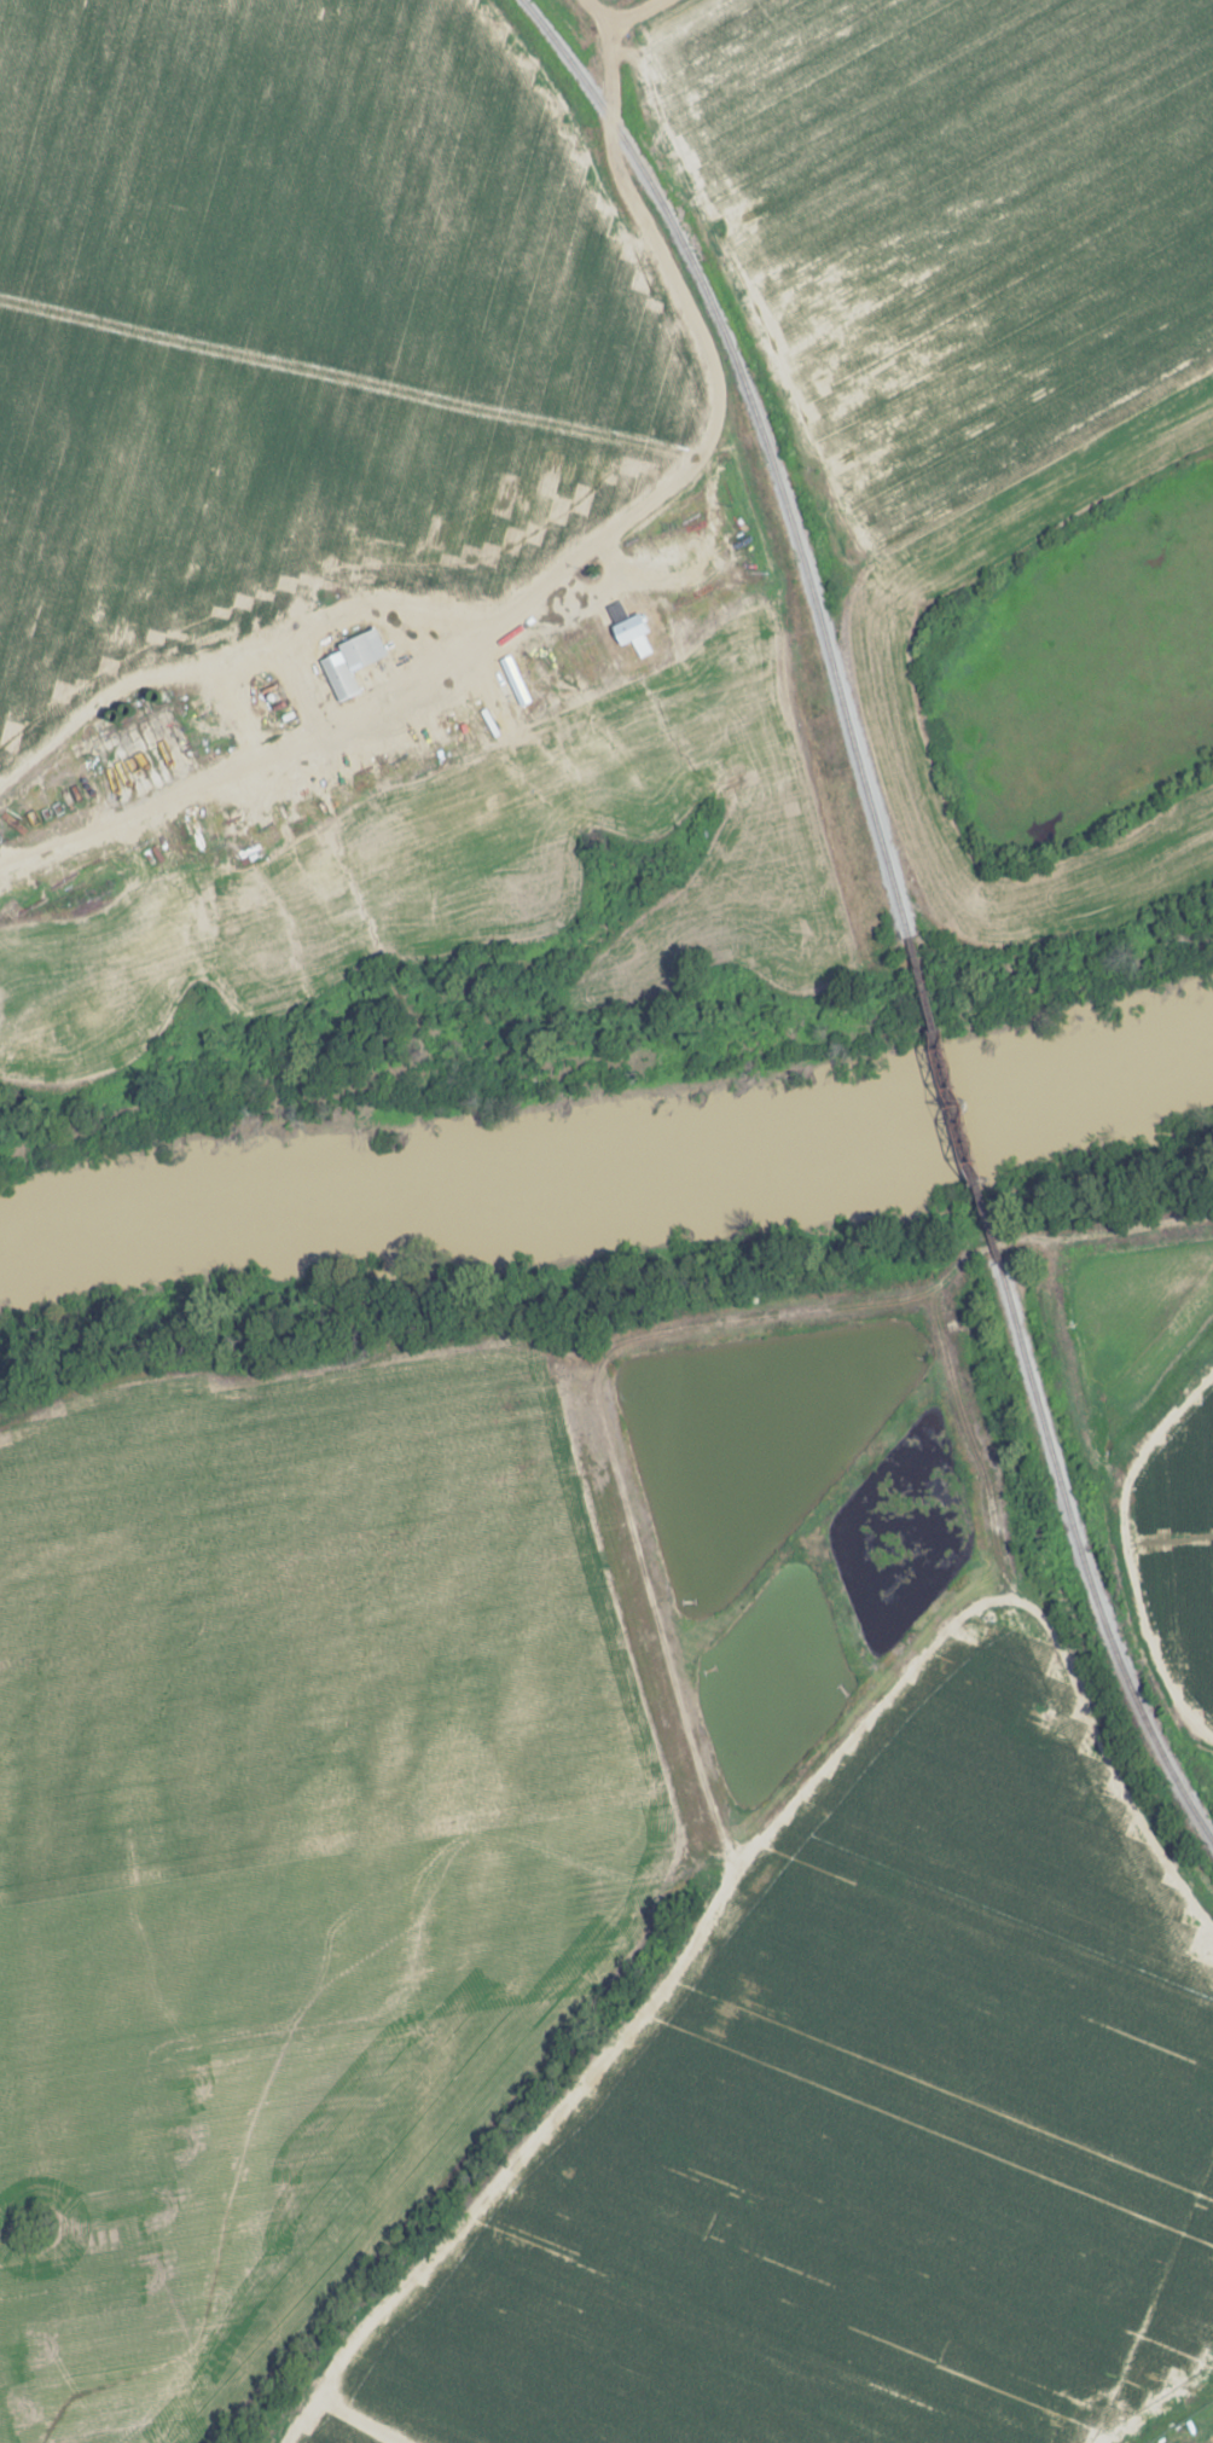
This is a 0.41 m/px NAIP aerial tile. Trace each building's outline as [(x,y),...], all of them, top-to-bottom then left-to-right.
[(602,642),(607,640),(611,648),(646,632),(637,611),(596,630),(602,642)] [(333,643),(337,651),(325,656),(340,691),(341,691),(343,697),(357,691),(349,670),(384,656),(373,626),(333,643)]
